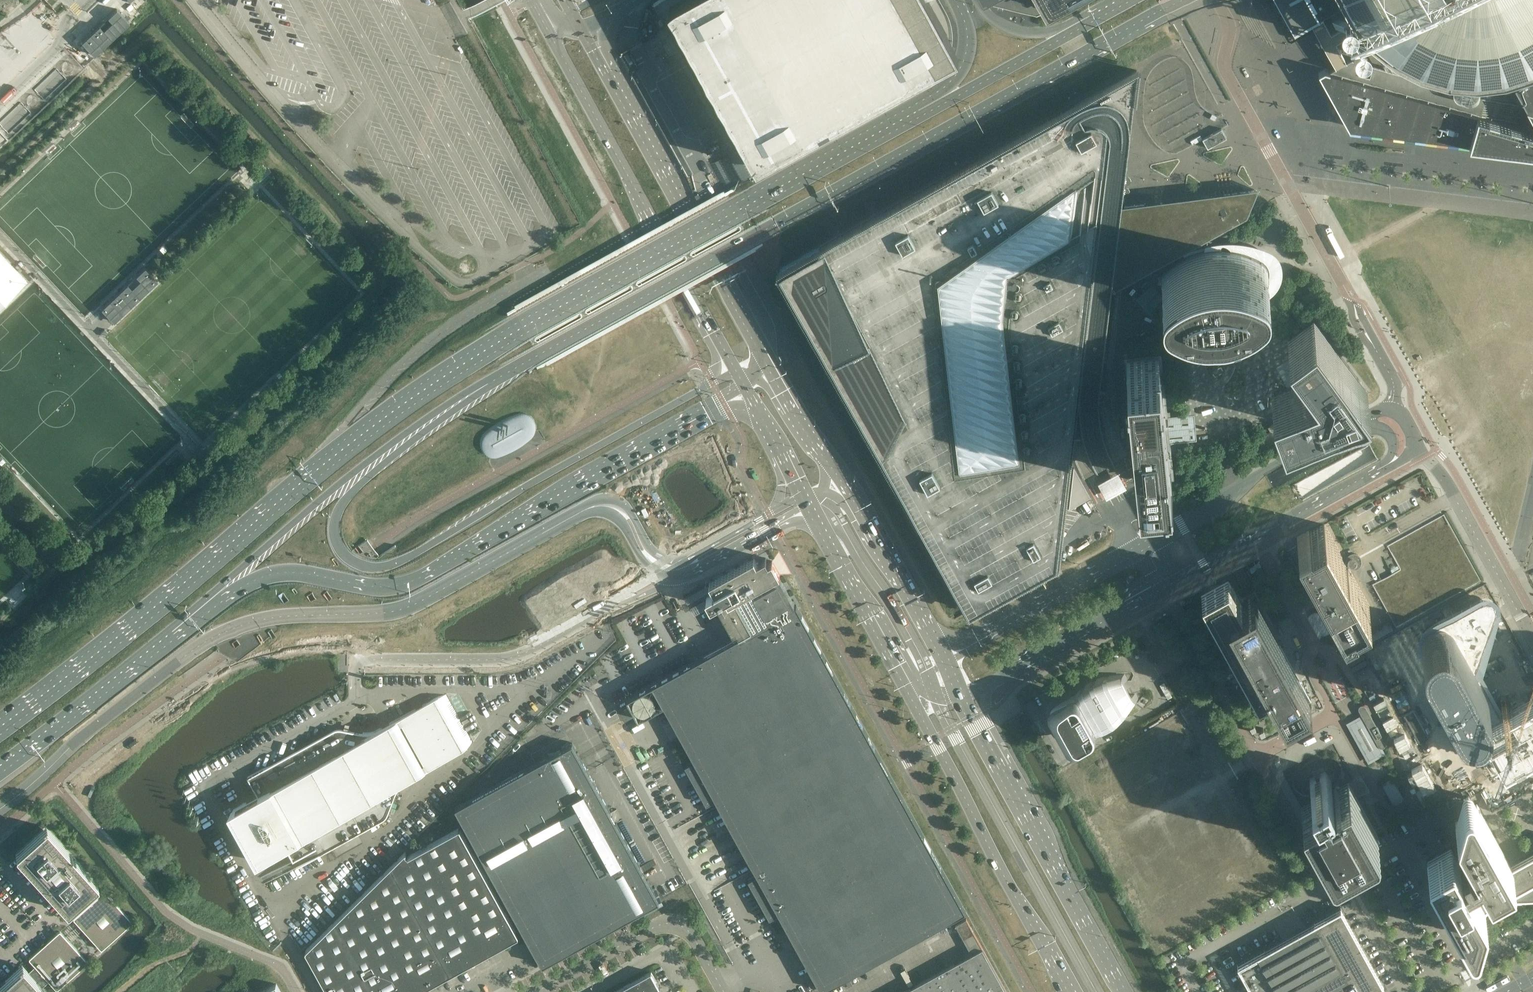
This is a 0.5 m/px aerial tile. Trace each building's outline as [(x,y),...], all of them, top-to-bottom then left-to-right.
[(660,13),(747,172),(757,166),(757,167),(937,67),(934,61),(936,55),(942,51),(939,45),(941,38),(947,35),(928,0),(683,0),(670,7),(669,7),(670,8),(660,13)] [(993,4),(1037,14),(1051,6),(1048,0),(991,0),(993,4)] [(1294,28),(1294,29),(1295,29),(1295,28),(1303,24),(1299,16),(1317,6),(1314,0),(1278,0),(1294,28)] [(1333,6),(1330,8),(1334,15),(1346,18),(1347,18),(1351,26),(1356,35),(1355,35),(1352,47),(1356,54),(1363,50),(1367,38),(1383,52),(1389,45),(1394,48),(1417,60),(1417,61),(1418,61),(1445,68),(1445,69),(1446,69),(1474,71),(1475,71),(1503,68),(1504,68),(1530,59),(1530,60),(1532,59),(1532,58),(1532,0),(1330,0),(1333,6)] [(117,9),(82,42),(94,55),(129,22),(117,9)] [(57,68),(35,88),(45,98),(67,78),(57,68)] [(1324,70),(1325,69),(1320,72),(1347,120),(1414,130),(1532,144),(1532,127),(1324,70)] [(1099,393),(1111,291),(1244,217),(1255,189),(1209,195),(1121,206),(1123,194),(1123,195),(1125,195),(1126,195),(1127,195),(1128,194),(1129,194),(1129,193),(1129,192),(1130,191),(1129,190),(1129,189),(1129,188),(1128,188),(1128,187),(1127,187),(1125,187),(1124,187),(1123,187),(1124,183),(1124,184),(1125,184),(1126,184),(1127,184),(1128,184),(1129,184),(1130,183),(1130,182),(1131,182),(1131,181),(1131,180),(1131,179),(1130,178),(1130,177),(1129,177),(1128,176),(1127,176),(1126,176),(1125,176),(1128,147),(1137,70),(780,267),(970,610),(1056,562),(1059,542),(1075,399),(1099,393)] [(1523,92),(1532,95),(1532,70),(1516,79),(1523,92)] [(1523,92),(1532,108),(1532,95),(1523,92)] [(1217,143),(1227,138),(1222,128),(1202,139),(1208,148),(1217,143)] [(1264,262),(1264,261),(1261,259),(1259,258),(1257,257),(1255,256),(1253,255),(1251,255),(1247,253),(1242,251),(1238,250),(1235,250),(1230,249),(1227,249),(1224,248),(1219,248),(1216,249),(1211,249),(1208,249),(1204,250),(1200,251),(1196,252),(1191,254),(1188,255),(1184,257),(1180,259),(1176,262),(1172,264),(1170,266),(1167,268),(1165,270),(1164,272),(1164,273),(1163,274),(1163,275),(1162,276),(1162,277),(1162,278),(1162,279),(1162,281),(1162,282),(1163,284),(1163,285),(1164,287),(1165,288),(1165,289),(1166,290),(1168,291),(1171,293),(1174,295),(1178,297),(1180,298),(1184,299),(1192,301),(1195,302),(1198,302),(1202,302),(1206,303),(1211,303),(1211,304),(1212,305),(1213,305),(1214,305),(1215,305),(1215,304),(1216,304),(1216,303),(1216,302),(1219,302),(1219,303),(1220,304),(1221,304),(1222,304),(1223,304),(1223,303),(1224,303),(1224,302),(1224,301),(1229,300),(1233,299),(1236,298),(1239,297),(1243,295),(1245,294),(1248,293),(1252,291),(1255,289),(1258,286),(1260,284),(1262,283),(1263,282),(1264,281),(1265,280),(1266,278),(1267,277),(1267,276),(1268,275),(1268,274),(1268,272),(1268,271),(1268,270),(1267,268),(1267,266),(1266,265),(1265,264),(1264,262)] [(27,281),(0,253),(0,307),(27,281)] [(145,267),(101,309),(114,322),(157,280),(145,267)] [(1151,285),(1137,298),(1152,313),(1165,299),(1151,285)] [(1318,301),(1312,291),(1303,296),(1308,306),(1318,301)] [(1368,391),(1344,360),(1314,318),(1287,337),(1299,353),(1298,354),(1298,355),(1297,356),(1298,357),(1298,358),(1299,359),(1300,359),(1301,359),(1302,359),(1303,359),(1315,375),(1296,383),(1271,393),(1283,423),(1331,404),(1368,391)] [(1166,424),(1165,413),(1164,400),(1159,352),(1126,356),(1138,478),(1171,474),(1167,431),(1168,431),(1169,430),(1170,429),(1170,428),(1170,427),(1170,426),(1169,425),(1168,424),(1167,424),(1166,424)] [(1224,371),(1222,368),(1221,365),(1212,371),(1215,376),(1224,371)] [(536,430),(536,429),(536,428),(536,427),(536,426),(536,425),(536,423),(535,423),(535,421),(534,419),(533,418),(532,417),(531,416),(529,415),(527,414),(526,413),(525,413),(523,413),(521,413),(519,413),(516,414),(511,416),(506,418),(503,419),(500,421),(496,424),(493,425),(489,428),(487,430),(484,433),(483,433),(482,435),(481,437),(481,438),(481,439),(480,441),(480,442),(480,443),(480,444),(480,445),(481,446),(481,448),(482,449),(482,450),(483,451),(484,452),(485,453),(487,454),(488,455),(490,456),(491,456),(493,456),(494,456),(496,456),(497,456),(502,454),(505,453),(508,452),(511,450),(514,449),(519,446),(521,445),(524,443),(527,441),(529,439),(532,436),(533,436),(534,434),(535,432),(536,430)] [(1257,451),(1289,433),(1287,429),(1255,447),(1257,451)] [(1201,482),(1195,473),(1190,476),(1195,485),(1201,482)] [(1481,580),(1444,514),(1387,545),(1400,569),(1373,584),(1380,597),(1396,627),(1481,580)] [(1368,603),(1348,567),(1348,566),(1352,568),(1356,569),(1359,567),(1361,563),(1356,553),(1352,553),(1348,555),(1346,559),(1346,563),(1324,524),(1310,532),(1309,531),(1297,537),(1344,622),(1356,615),(1355,614),(1369,606),(1368,603)] [(739,637),(627,698),(638,720),(664,706),(684,741),(686,745),(693,758),(694,760),(685,765),(706,804),(716,799),(719,805),(754,869),(757,874),(748,880),(769,918),(779,913),(780,915),(782,919),(788,930),(798,947),(820,988),(822,990),(822,991),(965,911),(799,611),(796,605),(795,606),(779,576),(780,575),(772,561),(768,563),(766,558),(757,563),(754,559),(709,584),(710,584),(715,594),(713,595),(706,598),(711,608),(718,604),(720,603),(722,607),(719,609),(734,637),(738,635),(739,637)] [(1369,652),(1449,796),(1532,750),(1532,673),(1485,586),(1369,652)] [(1291,690),(1300,685),(1275,641),(1279,639),(1273,627),(1254,594),(1242,601),(1238,603),(1231,591),(1212,601),(1236,645),(1232,647),(1243,666),(1246,671),(1258,692),(1271,685),(1274,683),(1281,695),(1291,690)] [(1314,605),(1309,596),(1304,599),(1309,608),(1311,607),(1314,605)] [(1370,642),(1393,629),(1389,622),(1366,635),(1370,642)] [(1326,627),(1316,633),(1316,634),(1317,636),(1319,638),(1329,633),(1326,627)] [(1350,662),(1349,662),(1349,663),(1349,664),(1349,665),(1349,666),(1350,666),(1351,666),(1352,666),(1364,660),(1364,659),(1365,659),(1365,658),(1365,657),(1365,656),(1364,655),(1363,655),(1362,655),(1350,662)] [(1353,667),(1353,668),(1352,668),(1352,669),(1352,670),(1352,671),(1353,672),(1354,672),(1355,672),(1367,665),(1368,665),(1368,664),(1369,663),(1368,663),(1368,662),(1368,661),(1367,661),(1366,661),(1365,661),(1353,667)] [(1190,665),(1189,662),(1180,667),(1183,672),(1192,667),(1190,665)] [(1136,702),(1139,699),(1136,694),(1131,695),(1124,681),(1128,680),(1125,674),(1109,676),(1105,676),(1096,679),(1092,680),(1082,687),(1074,694),(1066,699),(1056,704),(1055,705),(1054,705),(1053,707),(1052,707),(1051,709),(1051,710),(1050,711),(1050,713),(1050,714),(1050,715),(1050,716),(1055,729),(1064,741),(1065,742),(1066,743),(1067,743),(1069,743),(1071,743),(1072,743),(1073,743),(1075,742),(1076,742),(1077,741),(1094,731),(1104,728),(1108,727),(1116,723),(1119,721),(1126,715),(1129,711),(1136,702)] [(1172,697),(1164,683),(1160,685),(1168,699),(1172,697)] [(406,782),(462,751),(467,747),(472,742),(446,695),(439,697),(435,698),(377,730),(371,732),(363,732),(341,728),(337,728),(334,730),(248,777),(258,796),(233,810),(262,861),(287,847),(297,866),(383,819),(386,816),(388,813),(397,793),(399,787),(406,782)] [(1033,700),(1025,705),(1033,719),(1041,714),(1033,700)] [(1385,742),(1366,706),(1365,705),(1363,704),(1362,704),(1361,704),(1360,705),(1359,705),(1359,706),(1358,706),(1358,707),(1358,708),(1358,709),(1358,710),(1359,710),(1359,711),(1360,711),(1361,712),(1363,712),(1364,713),(1365,715),(1364,716),(1363,717),(1374,739),(1378,746),(1379,747),(1381,748),(1382,748),(1383,748),(1383,747),(1384,747),(1385,747),(1385,746),(1385,745),(1386,745),(1386,744),(1386,743),(1386,742),(1385,742)] [(1374,739),(1363,717),(1364,716),(1365,715),(1364,713),(1346,723),(1347,725),(1368,763),(1386,754),(1384,750),(1382,748),(1381,748),(1379,747),(1378,746),(1374,739)] [(659,900),(616,823),(572,743),(456,807),(543,965),(659,900)] [(688,753),(684,746),(680,748),(684,755),(688,753)] [(1325,771),(1320,774),(1326,785),(1331,782),(1325,771)] [(1351,779),(1352,780),(1354,778),(1356,782),(1357,781),(1358,781),(1359,781),(1360,782),(1361,782),(1361,783),(1361,784),(1361,785),(1361,786),(1361,787),(1360,787),(1360,788),(1361,791),(1358,792),(1359,794),(1370,789),(1361,772),(1351,779)] [(1327,786),(1326,785),(1320,774),(1319,773),(1314,775),(1315,777),(1321,788),(1322,789),(1323,791),(1323,792),(1326,797),(1320,802),(1319,802),(1319,803),(1318,803),(1318,804),(1318,805),(1318,806),(1319,807),(1319,808),(1320,808),(1321,808),(1322,808),(1323,808),(1326,806),(1340,800),(1358,792),(1360,792),(1361,791),(1360,788),(1360,787),(1361,787),(1361,786),(1361,785),(1361,784),(1361,783),(1361,782),(1360,782),(1359,781),(1358,781),(1357,781),(1356,782),(1354,778),(1353,779),(1352,780),(1331,794),(1328,789),(1327,786)] [(1316,791),(1321,788),(1315,777),(1310,780),(1316,791)] [(1336,777),(1336,778),(1335,780),(1334,782),(1333,783),(1332,785),(1331,786),(1330,787),(1329,788),(1328,789),(1330,788),(1331,786),(1332,785),(1333,784),(1334,784),(1335,783),(1336,781),(1337,780),(1338,779),(1336,777)] [(1393,777),(1382,782),(1394,804),(1404,798),(1393,777)] [(1341,802),(1340,800),(1326,806),(1328,809),(1327,810),(1330,815),(1332,819),(1335,824),(1338,829),(1352,821),(1349,816),(1347,811),(1344,806),(1342,802),(1341,802)] [(1468,855),(1467,854),(1466,854),(1465,854),(1464,854),(1464,855),(1463,855),(1463,856),(1462,856),(1462,857),(1462,858),(1462,859),(1465,863),(1462,865),(1453,848),(1452,847),(1451,847),(1445,851),(1435,856),(1428,860),(1428,861),(1427,861),(1428,862),(1462,925),(1463,925),(1464,925),(1473,920),(1474,920),(1474,919),(1474,918),(1472,915),(1484,908),(1497,900),(1499,899),(1530,898),(1532,898),(1532,853),(1511,866),(1483,816),(1477,805),(1476,805),(1475,805),(1466,810),(1466,811),(1466,812),(1468,815),(1457,821),(1456,822),(1456,823),(1475,858),(1471,860),(1469,856),(1468,855)] [(1405,823),(1410,831),(1434,818),(1429,810),(1424,812),(1405,823)] [(1277,821),(1275,818),(1266,823),(1269,828),(1278,823),(1277,821)] [(89,892),(98,885),(98,884),(98,883),(47,827),(46,827),(45,827),(16,853),(15,854),(15,855),(16,855),(35,877),(35,879),(36,879),(36,881),(37,883),(38,884),(39,885),(40,886),(41,887),(43,888),(45,889),(47,890),(66,912),(67,912),(68,912),(74,906),(80,912),(74,918),(73,918),(73,919),(83,930),(84,930),(84,931),(85,930),(91,936),(90,937),(90,938),(91,938),(100,949),(101,949),(102,949),(131,922),(132,922),(132,921),(131,921),(105,891),(104,891),(103,891),(95,899),(89,892)] [(460,829),(459,829),(408,857),(405,854),(406,853),(407,853),(406,852),(405,852),(306,950),(305,951),(328,991),(418,991),(518,937),(519,936),(519,935),(460,829)] [(1370,961),(1341,909),(1340,909),(1314,923),(1315,924),(1302,931),(1302,930),(1301,930),(1301,929),(1300,929),(1299,929),(1298,929),(1298,930),(1297,930),(1296,931),(1296,932),(1296,933),(1296,934),(1265,951),(1264,950),(1239,964),(1238,965),(1238,966),(1253,991),(1372,991),(1383,986),(1383,985),(1370,961)] [(966,918),(955,924),(971,953),(902,991),(1007,991),(966,918)] [(42,987),(48,981),(56,989),(57,989),(87,962),(87,961),(60,931),(59,931),(48,941),(48,942),(48,943),(47,944),(42,948),(41,948),(40,948),(29,958),(29,959),(29,960),(35,966),(29,971),(23,965),(22,965),(21,965),(0,984),(0,991),(47,991),(42,987)] [(651,972),(650,972),(613,991),(662,991),(651,972)] [(276,984),(261,991),(281,991),(276,984)]
